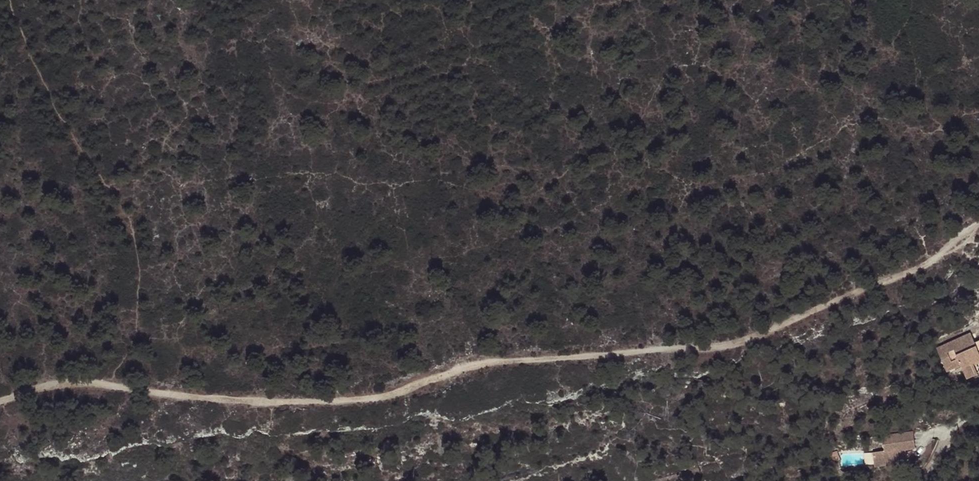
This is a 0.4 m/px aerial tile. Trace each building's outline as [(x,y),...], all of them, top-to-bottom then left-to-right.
[(937,348),(947,370),(961,364),(967,377),(978,373),(978,375),(978,340),(975,342),(971,333),(937,348)] [(912,430),(881,435),(884,449),(873,451),(875,462),(907,457),(905,447),(915,445),(912,430)]
